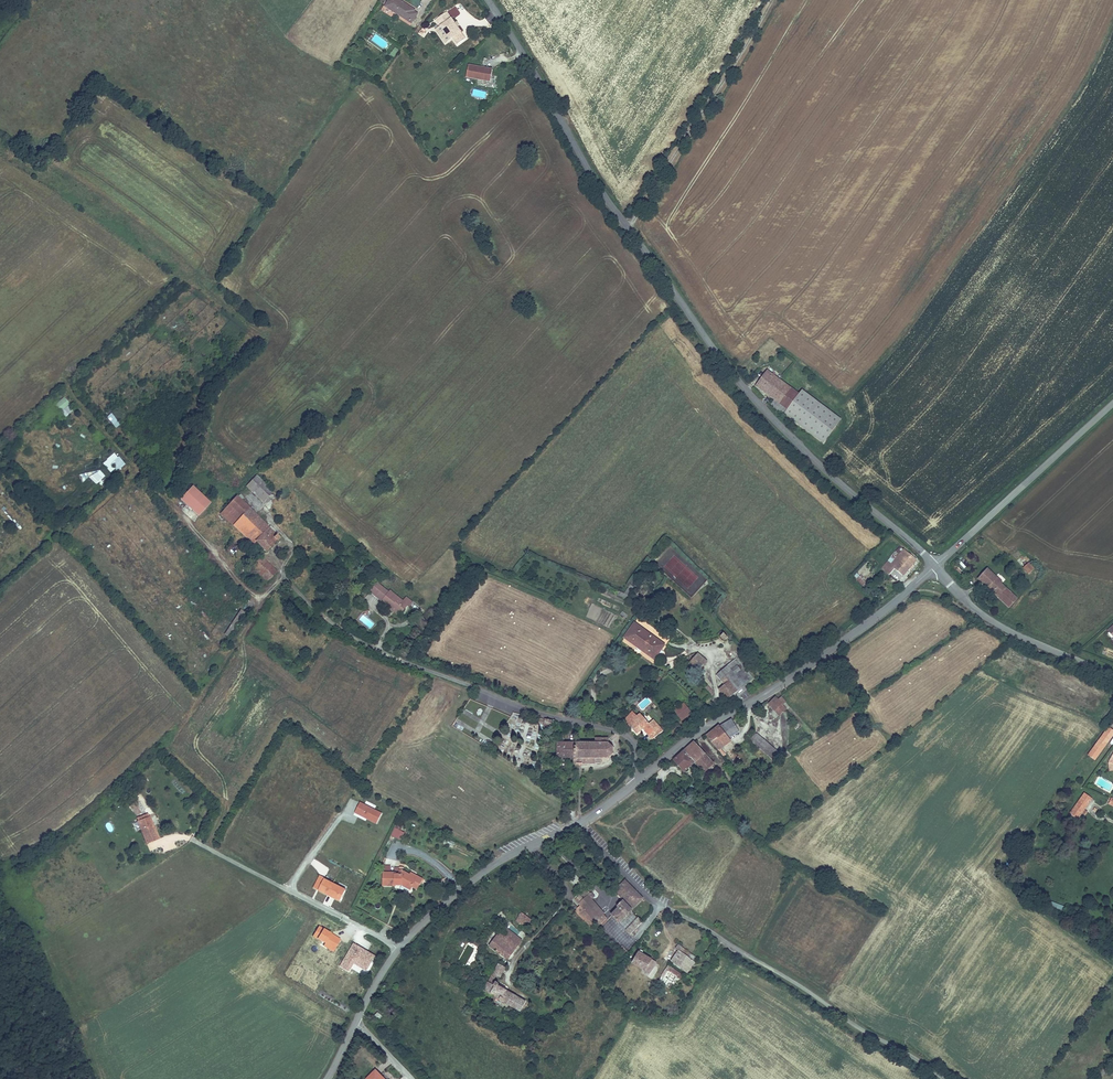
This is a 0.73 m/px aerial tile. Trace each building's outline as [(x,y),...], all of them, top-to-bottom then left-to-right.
[(397,0),(393,0),(387,10),(413,26),(419,16),(416,14),(417,12),(397,0)] [(435,22),(450,42),(460,34),(456,29),(454,26),(446,14),(435,22)] [(466,79),(491,83),(493,69),(468,65),(466,79)] [(474,89),(473,95),(485,98),(487,92),(474,89)] [(800,391),(797,395),(766,372),(755,386),(774,400),(770,405),(783,415),(823,444),(840,420),(800,391)] [(67,407),(70,404),(63,397),(53,406),(65,418),(72,412),(67,407)] [(120,424),(111,414),(107,417),(116,428),(120,424)] [(125,464),(119,457),(111,463),(117,471),(125,464)] [(96,485),(105,476),(98,470),(89,479),(96,485)] [(257,476),(246,486),(263,502),(274,491),(257,476)] [(200,516),(210,504),(193,488),(182,500),(200,516)] [(237,496),(221,513),(253,545),(255,542),(265,552),(277,541),(278,541),(280,539),(237,496)] [(881,569),(889,576),(895,569),(903,577),(917,561),(904,549),(903,550),(900,547),(881,569)] [(254,569),(267,582),(277,572),(264,558),(262,560),(260,558),(253,565),(256,568),(254,569)] [(1029,562),(1023,567),(1028,574),(1034,568),(1029,562)] [(1002,583),(1002,582),(988,568),(977,578),(999,599),(1009,589),(1002,583)] [(867,591),(871,586),(857,574),(853,578),(867,591)] [(388,592),(376,583),(368,592),(381,602),(388,592)] [(630,585),(624,594),(628,596),(634,588),(630,585)] [(1009,589),(999,599),(1009,608),(1018,598),(1009,589)] [(390,590),(388,592),(382,601),(390,607),(389,608),(399,617),(408,606),(409,607),(413,602),(406,597),(403,600),(390,590)] [(225,634),(230,637),(246,613),(241,609),(225,634)] [(637,619),(632,628),(663,645),(668,638),(637,619)] [(632,628),(624,641),(655,660),(663,645),(632,628)] [(723,643),(727,639),(723,635),(719,638),(723,643)] [(687,659),(696,668),(704,660),(696,651),(687,659)] [(752,678),(734,657),(727,663),(732,670),(744,684),(752,678)] [(732,670),(727,663),(715,673),(720,680),(732,670)] [(732,670),(720,680),(724,684),(718,689),(727,698),(744,684),(732,670)] [(701,679),(698,683),(705,692),(709,688),(701,679)] [(774,698),(769,703),(776,712),(782,707),(774,698)] [(681,701),(671,709),(679,719),(689,711),(681,701)] [(786,712),(782,707),(776,712),(781,717),(786,712)] [(645,730),(651,724),(645,717),(639,721),(633,714),(630,717),(636,723),(631,727),(638,735),(644,729),(645,730)] [(626,721),(631,727),(636,723),(630,717),(626,721)] [(554,721),(546,719),(544,729),(551,730),(554,721)] [(720,729),(727,738),(738,730),(731,720),(720,729)] [(651,724),(645,730),(653,739),(662,731),(657,726),(655,728),(651,724)] [(720,729),(719,728),(706,738),(718,752),(730,742),(727,738),(720,729)] [(1094,761),(1112,736),(1112,732),(1108,728),(1087,755),(1094,761)] [(757,733),(752,738),(772,758),(777,753),(757,733)] [(589,742),(575,740),(574,743),(572,759),(571,766),(578,766),(590,767),(590,766),(597,766),(597,765),(597,763),(598,762),(600,762),(601,762),(602,764),(602,765),(604,765),(605,764),(605,763),(606,761),(607,761),(608,762),(609,761),(610,760),(609,758),(610,757),(611,756),(613,756),(613,755),(614,754),(613,752),(612,751),(612,750),(613,749),(614,748),(614,747),(613,746),(612,745),(610,744),(610,742),(609,740),(607,739),(589,737),(589,742)] [(574,743),(560,741),(558,757),(572,759),(574,743)] [(714,766),(695,744),(671,763),(681,775),(695,764),(703,775),(714,766)] [(1078,818),(1092,799),(1084,794),(1070,813),(1078,818)] [(138,800),(129,806),(136,816),(145,810),(138,800)] [(377,823),(381,814),(360,803),(355,813),(377,823)] [(150,816),(138,821),(147,844),(159,839),(150,816)] [(401,842),(405,834),(395,829),(391,837),(401,842)] [(404,888),(413,895),(421,885),(408,875),(405,875),(406,872),(400,870),(399,875),(397,876),(388,875),(386,888),(398,890),(400,888),(404,888)] [(318,890),(340,900),(346,888),(320,876),(316,883),(320,885),(318,890)] [(621,891),(628,884),(626,881),(616,891),(624,899),(627,897),(621,891)] [(627,897),(634,890),(628,884),(621,891),(627,897)] [(605,912),(590,898),(592,896),(586,889),(575,899),(581,905),(576,910),(591,926),(596,921),(605,912)] [(643,899),(634,890),(627,897),(624,899),(615,908),(617,911),(612,916),(619,923),(626,916),(627,917),(633,912),(631,910),(643,899)] [(527,927),(532,918),(520,912),(515,920),(527,927)] [(608,915),(605,912),(596,921),(599,924),(608,915)] [(626,930),(631,935),(643,923),(638,918),(626,930)] [(318,926),(313,936),(325,942),(323,946),(333,952),(341,938),(318,926)] [(505,927),(501,932),(517,944),(521,939),(505,927)] [(517,944),(501,932),(490,947),(506,959),(517,944)] [(367,970),(375,953),(351,942),(340,967),(349,971),(353,963),(367,970)] [(622,945),(619,948),(626,955),(629,952),(622,945)] [(679,951),(671,962),(683,970),(690,959),(686,956),(688,954),(682,950),(681,952),(679,951)] [(639,954),(632,964),(649,975),(656,964),(639,954)] [(504,969),(498,965),(482,992),(489,996),(491,993),(499,998),(497,1001),(516,1011),(522,1001),(497,986),(498,983),(497,982),(504,969)] [(678,978),(680,974),(668,967),(662,977),(664,978),(661,982),(663,983),(664,982),(667,984),(668,983),(671,985),(672,982),(674,984),(678,978)]
